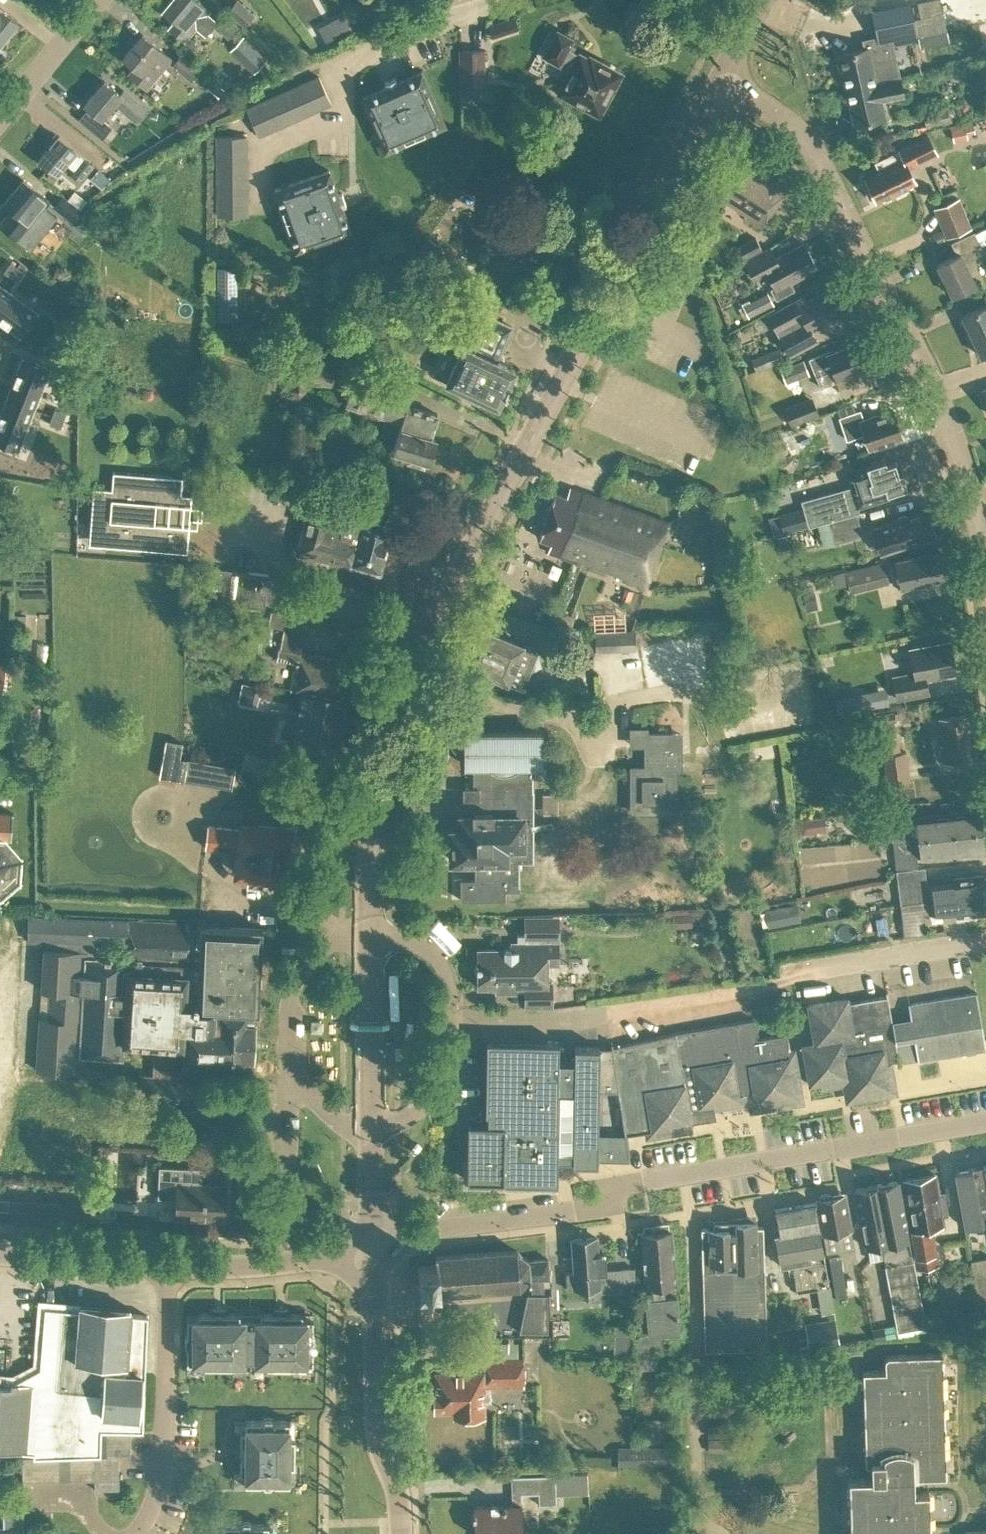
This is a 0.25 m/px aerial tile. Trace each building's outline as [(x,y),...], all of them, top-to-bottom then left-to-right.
[(199,0),(173,0),(164,11),(177,21),(171,29),(187,41),(198,27),(207,35),(218,22),(209,14),(212,10),(200,1),(199,0)] [(254,14),(238,0),(236,0),(226,10),(244,26),(254,14)] [(944,12),(941,0),(921,0),(916,1),(920,17),(944,12)] [(893,46),(919,41),(911,2),(872,10),(878,38),(878,39),(885,38),(887,47),(893,46)] [(0,4),(0,43),(19,20),(0,4)] [(229,14),(217,25),(229,37),(240,27),(229,14)] [(501,20),(488,25),(492,37),(505,33),(501,20)] [(326,22),(318,26),(326,41),(334,37),(326,22)] [(571,39),(556,31),(542,58),(566,71),(558,87),(561,89),(559,92),(597,112),(618,73),(589,58),(588,60),(571,51),(574,46),(569,44),(571,39)] [(172,59),(143,35),(124,59),(134,68),(128,76),(147,91),(172,59)] [(893,46),(887,47),(885,38),(878,39),(878,38),(864,40),(866,48),(839,54),(840,58),(837,59),(839,69),(842,69),(855,124),(884,117),(880,100),(904,95),(900,76),(893,46)] [(484,91),(483,64),(482,51),(459,52),(460,92),(484,91)] [(190,80),(200,68),(182,53),(172,64),(190,80)] [(443,125),(420,72),(396,83),(394,79),(384,83),(386,88),(362,98),(385,150),(443,125)] [(306,83),(318,110),(330,105),(318,78),(306,83)] [(214,79),(207,86),(220,96),(226,89),(214,79)] [(86,105),(93,111),(84,122),(102,137),(111,126),(103,119),(115,104),(136,121),(146,109),(137,102),(124,91),(122,94),(106,81),(86,105)] [(306,116),(318,110),(306,83),(294,88),(306,116)] [(294,121),(306,116),(294,88),(282,94),(294,121)] [(282,126),(294,121),(282,94),(270,99),(282,126)] [(270,99),(258,105),(270,132),(282,126),(270,99)] [(270,132),(258,105),(246,110),(258,137),(270,132)] [(945,107),(921,113),(925,127),(948,120),(945,107)] [(971,120),(950,125),(954,141),(967,138),(966,134),(974,132),(971,120)] [(486,129),(483,126),(479,126),(476,129),(476,138),(479,141),(483,141),(486,138),(486,129)] [(937,153),(928,134),(899,148),(899,149),(875,161),(879,170),(866,177),(871,188),(869,189),(873,198),(875,197),(877,201),(894,193),(895,195),(905,190),(904,188),(915,182),(908,167),(937,153)] [(80,181),(94,165),(86,158),(85,159),(76,151),(60,137),(41,161),(57,174),(67,162),(77,170),(73,175),(80,181)] [(216,138),(216,151),(246,151),(246,137),(216,138)] [(246,164),(246,151),(216,151),(216,164),(246,164)] [(750,173),(729,160),(711,188),(726,198),(725,201),(744,213),(743,215),(760,226),(785,188),(754,167),(750,173)] [(246,177),(246,164),(216,164),(216,178),(246,177)] [(337,196),(328,171),(274,190),(296,250),(349,231),(341,207),(345,205),(341,194),(337,196)] [(247,190),(246,177),(216,178),(217,191),(247,190)] [(50,201),(24,180),(5,203),(12,209),(0,224),(19,239),(50,201)] [(217,191),(217,204),(247,203),(247,190),(217,191)] [(74,221),(82,211),(62,195),(54,206),(74,221)] [(956,196),(930,207),(943,237),(969,226),(956,196)] [(247,203),(217,204),(217,217),(247,217),(247,203)] [(523,232),(491,221),(488,230),(476,225),(468,248),(487,255),(489,252),(529,267),(541,234),(524,228),(523,232)] [(981,244),(975,232),(974,230),(951,242),(957,254),(937,264),(951,295),(975,283),(965,261),(984,252),(981,244)] [(424,267),(438,246),(426,238),(412,259),(424,267)] [(750,238),(738,245),(744,258),(757,251),(750,238)] [(816,267),(802,243),(775,258),(769,247),(744,261),(753,277),(765,270),(774,286),(769,288),(775,299),(794,289),(792,288),(789,282),(816,267)] [(10,261),(3,271),(9,276),(16,266),(10,261)] [(16,266),(9,276),(16,280),(23,271),(16,266)] [(218,319),(236,319),(236,266),(218,267),(218,319)] [(0,290),(0,319),(17,332),(34,308),(5,284),(0,290)] [(841,312),(827,287),(807,298),(805,294),(768,313),(789,353),(815,339),(810,328),(841,312)] [(767,292),(742,305),(748,317),(773,304),(767,292)] [(969,332),(985,325),(985,304),(961,315),(969,332)] [(510,327),(466,306),(460,318),(452,315),(437,348),(456,357),(445,382),(465,392),(462,398),(477,404),(480,398),(497,406),(514,369),(495,360),(510,327)] [(969,332),(980,355),(985,352),(985,325),(969,332)] [(62,343),(75,342),(74,329),(61,330),(62,343)] [(835,379),(866,367),(856,340),(829,350),(828,348),(807,356),(814,374),(831,368),(835,379)] [(782,359),(780,355),(777,348),(751,358),(755,369),(782,359)] [(308,355),(293,350),(290,360),(305,365),(308,355)] [(22,356),(6,397),(33,407),(49,366),(22,356)] [(308,358),(302,379),(330,388),(336,367),(308,358)] [(364,380),(354,377),(345,405),(355,408),(401,423),(393,449),(408,454),(406,462),(422,466),(424,458),(426,459),(432,438),(429,437),(436,415),(406,406),(410,395),(364,380)] [(298,382),(291,389),(299,398),(307,390),(298,382)] [(0,412),(0,441),(17,448),(33,407),(6,397),(0,412)] [(780,414),(785,427),(815,415),(810,402),(780,414)] [(54,407),(51,414),(63,418),(65,411),(54,407)] [(861,418),(858,409),(837,416),(845,438),(863,432),(867,446),(900,434),(899,432),(902,431),(898,420),(895,421),(892,411),(876,416),(875,413),(861,418)] [(51,414),(49,422),(60,426),(63,418),(51,414)] [(767,440),(771,453),(787,448),(783,435),(767,440)] [(901,470),(897,470),(894,460),(885,462),(884,458),(865,465),(865,466),(850,470),(846,471),(850,486),(800,500),(802,506),(778,513),(783,533),(808,526),(859,512),(857,505),(868,502),(887,495),(886,493),(900,488),(904,487),(907,486),(901,470)] [(187,550),(191,508),(192,494),(182,493),(183,476),(114,470),(112,487),(94,485),(91,522),(109,523),(107,544),(187,550)] [(644,587),(644,586),(667,523),(569,488),(566,496),(554,492),(538,537),(550,542),(547,551),(572,560),(644,587)] [(342,500),(311,492),(296,552),(316,557),(320,562),(327,564),(332,562),(349,566),(345,582),(371,589),(376,572),(379,572),(393,519),(365,512),(366,506),(350,502),(341,535),(333,533),(342,500)] [(929,521),(926,509),(907,515),(904,513),(898,515),(897,519),(893,520),(893,522),(878,527),(883,543),(898,538),(901,545),(933,535),(932,532),(934,528),(932,523),(929,521)] [(856,514),(817,525),(823,545),(862,534),(856,514)] [(789,532),(778,535),(782,549),(793,546),(789,532)] [(947,577),(941,553),(925,556),(924,555),(894,561),(900,589),(929,583),(932,580),(947,577)] [(884,561),(845,571),(850,592),(888,582),(884,561)] [(204,564),(208,578),(205,599),(264,607),(267,589),(273,590),(275,577),(268,576),(269,573),(204,564)] [(630,602),(633,591),(624,588),(620,599),(630,602)] [(805,605),(816,603),(814,591),(803,593),(805,605)] [(302,691),(298,717),(315,721),(318,699),(319,699),(319,697),(324,698),(325,694),(334,696),(341,659),(297,651),(301,631),(327,636),(330,621),(271,610),(268,625),(284,627),(280,648),(278,647),(276,660),(295,663),(290,689),(302,691)] [(554,611),(549,626),(569,632),(574,617),(554,611)] [(14,614),(14,627),(26,628),(26,615),(14,614)] [(538,651),(522,644),(476,625),(468,645),(530,671),(538,651)] [(634,630),(594,632),(595,651),(635,650),(634,630)] [(955,673),(949,641),(909,648),(914,672),(893,676),(897,699),(928,693),(925,679),(955,673)] [(460,664),(507,683),(522,689),(530,671),(468,645),(460,664)] [(228,674),(239,677),(241,665),(230,663),(228,674)] [(238,701),(251,703),(257,672),(249,671),(245,694),(239,693),(238,701)] [(860,691),(835,696),(838,713),(863,708),(860,691)] [(315,721),(298,717),(291,753),(303,755),(301,764),(304,768),(318,770),(322,767),(323,759),(336,761),(348,698),(334,696),(325,694),(324,698),(319,697),(319,699),(318,699),(315,721)] [(893,711),(873,713),(874,723),(894,721),(893,711)] [(943,762),(978,758),(973,724),(966,725),(964,715),(937,718),(943,762)] [(532,765),(540,765),(540,731),(464,732),(464,765),(472,765),(472,786),(466,786),(467,798),(472,798),(472,816),(460,816),(460,830),(450,830),(450,859),(473,859),(473,878),(459,878),(459,899),(504,899),(504,889),(519,889),(518,860),(533,860),(533,831),(532,831),(532,775),(533,775),(533,774),(532,773),(530,772),(532,765)] [(629,765),(630,813),(677,813),(677,770),(682,770),(681,732),(648,732),(648,746),(644,746),(644,765),(629,765)] [(900,752),(898,736),(879,738),(881,754),(891,753),(900,752)] [(891,753),(881,754),(882,762),(885,783),(906,780),(910,780),(907,751),(900,752),(891,753)] [(272,760),(245,752),(238,778),(266,785),(272,760)] [(209,763),(197,762),(195,778),(207,780),(209,763)] [(538,792),(538,812),(558,812),(558,792),(538,792)] [(916,816),(889,819),(890,825),(892,838),(892,839),(919,836),(981,828),(978,808),(955,811),(952,809),(947,810),(945,812),(916,816)] [(0,810),(0,837),(11,837),(13,811),(0,810)] [(824,816),(799,819),(801,832),(825,829),(824,816)] [(237,873),(276,877),(277,877),(278,877),(279,877),(281,875),(282,874),(287,827),(258,824),(257,825),(242,824),(242,828),(207,824),(205,847),(239,850),(237,873)] [(919,836),(892,839),(895,869),(917,866),(916,856),(921,856),(951,852),(954,854),(958,853),(960,851),(983,848),(981,828),(919,836)] [(883,833),(803,843),(808,881),(888,871),(883,833)] [(10,869),(11,853),(0,841),(0,877),(10,869)] [(897,884),(899,904),(901,903),(902,903),(928,900),(985,894),(984,886),(985,886),(985,877),(983,877),(983,874),(951,878),(952,884),(926,887),(925,880),(898,883),(897,884)] [(899,904),(903,933),(926,931),(924,914),(929,913),(955,910),(955,917),(957,916),(958,919),(966,918),(966,916),(985,913),(985,899),(985,894),(928,900),(902,903),(901,903),(899,904)] [(782,905),(765,909),(768,926),(786,923),(782,905)] [(204,1108),(207,1067),(253,1069),(256,1012),(259,1012),(262,943),(266,943),(267,928),(202,925),(202,923),(28,913),(26,936),(46,938),(45,945),(43,945),(41,987),(50,987),(48,1016),(39,1015),(36,1068),(72,1070),(73,1052),(122,1055),(123,1040),(154,1042),(152,1073),(138,1072),(136,1103),(204,1108)] [(672,914),(672,927),(691,926),(690,913),(672,914)] [(558,964),(558,920),(525,920),(526,942),(510,942),(511,948),(478,949),(478,986),(502,986),(502,992),(526,992),(526,1006),(552,1006),(551,981),(547,981),(547,964),(558,964)] [(891,1019),(897,1056),(899,1064),(918,1061),(985,1048),(975,992),(908,1004),(910,1016),(891,1019)] [(897,1056),(891,1019),(887,995),(848,1002),(847,996),(808,1003),(815,1042),(803,1044),(809,1084),(848,1077),(851,1094),(890,1088),(885,1058),(897,1056)] [(753,1018),(728,1022),(740,1091),(754,1088),(757,1103),(768,1101),(757,1037),(753,1018)] [(728,1022),(700,1027),(714,1103),(741,1098),(740,1091),(728,1022)] [(700,1027),(674,1032),(690,1122),(716,1118),(714,1103),(700,1027)] [(674,1032),(613,1046),(627,1133),(690,1122),(674,1032)] [(784,1032),(757,1037),(768,1101),(796,1096),(784,1032)] [(613,1042),(611,1042),(612,1046),(575,1046),(574,1060),(569,1060),(559,1060),(559,1041),(489,1040),(488,1112),(488,1126),(557,1127),(563,1158),(578,1159),(630,1160),(629,1153),(631,1153),(627,1133),(613,1046),(613,1042)] [(557,1127),(488,1126),(487,1139),(468,1139),(467,1179),(504,1180),(504,1181),(522,1182),(523,1176),(558,1176),(558,1158),(563,1158),(557,1127)] [(955,1170),(965,1226),(985,1222),(985,1164),(955,1170)] [(202,1167),(159,1165),(157,1197),(175,1198),(174,1217),(224,1220),(226,1184),(201,1183),(202,1167)] [(911,1230),(918,1264),(918,1267),(918,1269),(940,1264),(933,1226),(944,1224),(942,1213),(946,1212),(942,1193),(938,1194),(934,1173),(903,1179),(913,1229),(911,1230)] [(875,1184),(855,1188),(866,1247),(881,1244),(885,1264),(913,1259),(898,1180),(875,1184)] [(817,1198),(823,1233),(826,1251),(853,1246),(844,1193),(829,1195),(826,1193),(821,1194),(818,1198),(817,1198)] [(0,1197),(0,1208),(8,1209),(9,1198),(0,1197)] [(773,1226),(780,1264),(791,1262),(796,1291),(829,1285),(824,1256),(815,1202),(775,1209),(778,1225),(773,1226)] [(57,1208),(33,1207),(31,1223),(55,1224),(57,1208)] [(701,1228),(705,1350),(766,1348),(763,1226),(755,1226),(754,1220),(713,1221),(713,1227),(701,1228)] [(671,1229),(658,1231),(668,1330),(679,1329),(676,1294),(672,1294),(671,1283),(676,1282),(671,1229)] [(668,1330),(658,1231),(645,1232),(647,1272),(644,1274),(644,1281),(647,1283),(647,1286),(637,1286),(636,1350),(638,1367),(656,1365),(655,1348),(668,1347),(668,1330)] [(607,1248),(597,1249),(596,1233),(572,1235),(573,1238),(574,1256),(572,1257),(573,1272),(565,1273),(566,1289),(588,1288),(588,1290),(586,1290),(587,1298),(601,1297),(600,1291),(634,1289),(634,1269),(634,1268),(609,1270),(607,1248)] [(527,1294),(519,1330),(548,1330),(547,1293),(547,1292),(544,1293),(544,1285),(549,1284),(547,1264),(547,1258),(529,1259),(517,1249),(436,1255),(436,1264),(417,1265),(419,1286),(438,1285),(438,1293),(519,1287),(528,1277),(530,1278),(531,1278),(532,1293),(527,1293),(527,1294)] [(840,1256),(829,1258),(835,1297),(847,1295),(840,1256)] [(830,1285),(829,1285),(816,1287),(821,1313),(834,1311),(830,1285)] [(23,1451),(23,1456),(35,1456),(47,1456),(59,1455),(71,1455),(83,1455),(95,1454),(104,1454),(104,1442),(105,1429),(131,1430),(144,1430),(147,1316),(129,1314),(129,1308),(80,1304),(79,1310),(44,1307),(39,1368),(14,1382),(0,1381),(0,1449),(23,1451)] [(288,1312),(288,1307),(272,1307),(272,1312),(225,1312),(225,1308),(210,1308),(210,1313),(196,1313),(196,1317),(186,1318),(185,1366),(311,1366),(312,1316),(301,1316),(301,1312),(288,1312)] [(834,1317),(804,1322),(809,1348),(839,1343),(834,1317)] [(615,1324),(614,1338),(631,1339),(632,1325),(615,1324)] [(929,1490),(913,1490),(913,1477),(946,1476),(943,1352),(888,1354),(886,1355),(885,1356),(885,1357),(886,1369),(871,1370),(864,1370),(866,1463),(872,1463),(872,1476),(849,1477),(851,1533),(930,1533),(929,1490)] [(523,1384),(523,1356),(482,1356),(483,1368),(434,1369),(434,1392),(431,1396),(431,1403),(435,1405),(435,1409),(454,1408),(455,1414),(484,1414),(483,1385),(523,1384)] [(241,1428),(241,1431),(291,1431),(291,1418),(246,1418),(246,1428),(241,1428)] [(663,1418),(641,1418),(642,1440),(663,1441),(673,1440),(673,1426),(663,1425),(663,1418)] [(708,1436),(733,1436),(732,1422),(708,1423),(708,1436)] [(105,1429),(104,1442),(131,1442),(131,1430),(105,1429)] [(241,1431),(241,1443),(296,1444),(296,1435),(291,1435),(291,1431),(241,1431)] [(733,1437),(708,1438),(708,1451),(733,1450),(733,1437)] [(104,1442),(104,1454),(107,1454),(119,1454),(131,1454),(131,1442),(104,1442)] [(296,1457),(296,1444),(241,1443),(241,1456),(296,1457)] [(631,1456),(618,1456),(618,1465),(643,1464),(673,1462),(672,1450),(672,1444),(630,1446),(631,1456)] [(83,1455),(83,1479),(95,1478),(95,1466),(95,1454),(83,1455)] [(95,1454),(95,1466),(119,1466),(119,1454),(107,1454),(104,1454),(95,1454)] [(47,1456),(47,1480),(59,1480),(59,1455),(47,1456)] [(59,1455),(59,1480),(71,1479),(71,1455),(59,1455)] [(71,1455),(71,1479),(83,1479),(83,1455),(71,1455)] [(23,1456),(23,1481),(35,1480),(35,1456),(23,1456)] [(35,1456),(35,1480),(47,1480),(47,1456),(35,1456)] [(296,1463),(296,1457),(241,1456),(241,1469),(290,1470),(290,1463),(296,1463)] [(95,1466),(95,1478),(120,1477),(119,1466),(95,1466)] [(290,1470),(241,1469),(241,1472),(245,1472),(245,1482),(290,1483),(290,1470)] [(555,1473),(511,1475),(512,1504),(474,1505),(475,1533),(480,1533),(493,1533),(493,1532),(522,1531),(520,1493),(538,1492),(538,1503),(556,1503),(555,1473)] [(120,1477),(95,1478),(95,1488),(110,1488),(120,1488),(120,1479),(120,1477)] [(24,1506),(3,1507),(3,1526),(0,1526),(0,1533),(24,1533),(24,1506)] [(218,1533),(269,1533),(269,1522),(223,1521),(223,1532),(218,1532),(218,1533)]
